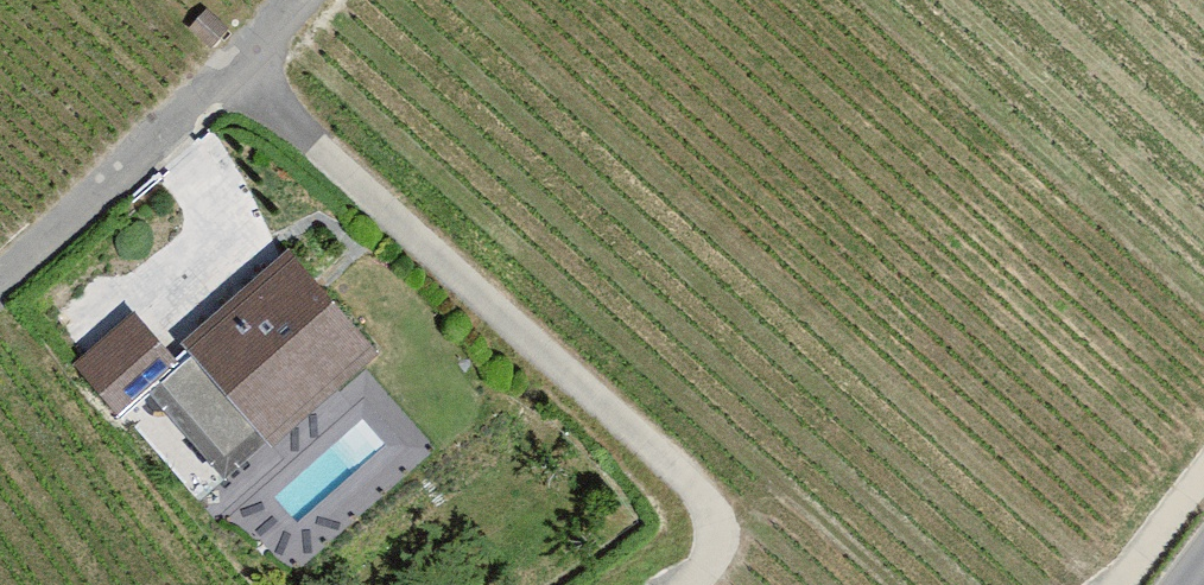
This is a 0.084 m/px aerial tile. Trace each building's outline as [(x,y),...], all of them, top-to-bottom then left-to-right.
[(151,308),(82,371),(129,422),(168,387),(255,481),(389,358),(293,255),(189,350),(151,308)]
